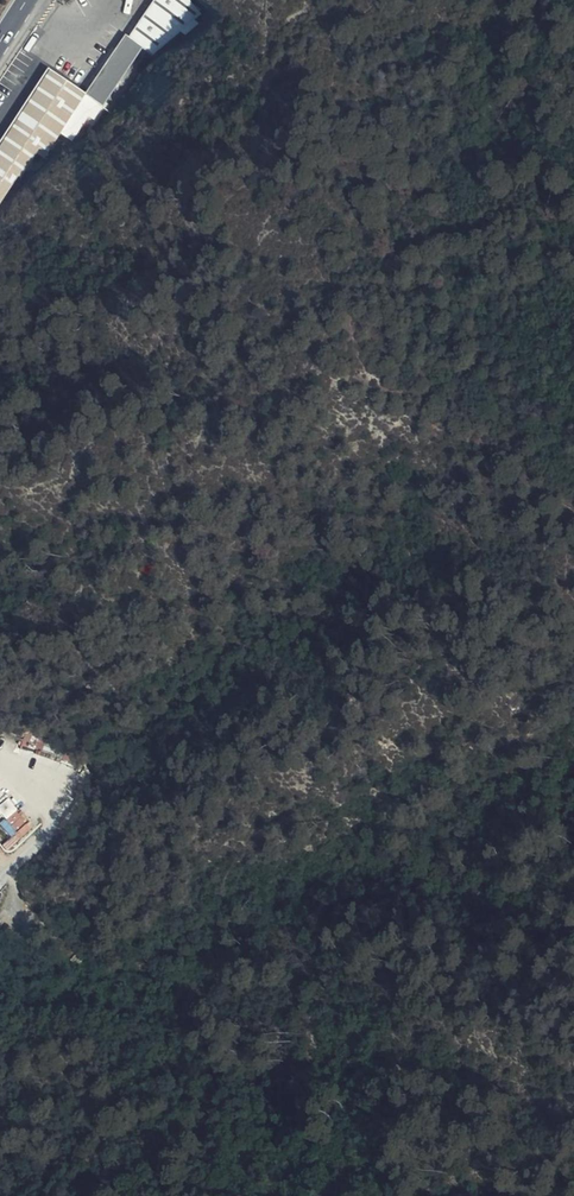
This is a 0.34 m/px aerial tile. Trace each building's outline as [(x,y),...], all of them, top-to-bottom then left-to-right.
[(121,41),(136,51),(145,57),(196,19),(180,0),(148,0),(121,41)] [(85,95),(48,151),(54,155),(64,140),(66,141),(83,117),(88,121),(136,51),(121,41),(85,95)] [(13,175),(19,178),(36,153),(44,157),(48,151),(85,95),(48,71),(0,144),(0,195),(13,175)] [(4,820),(15,839),(33,829),(17,801),(4,808),(9,817),(4,820)]
